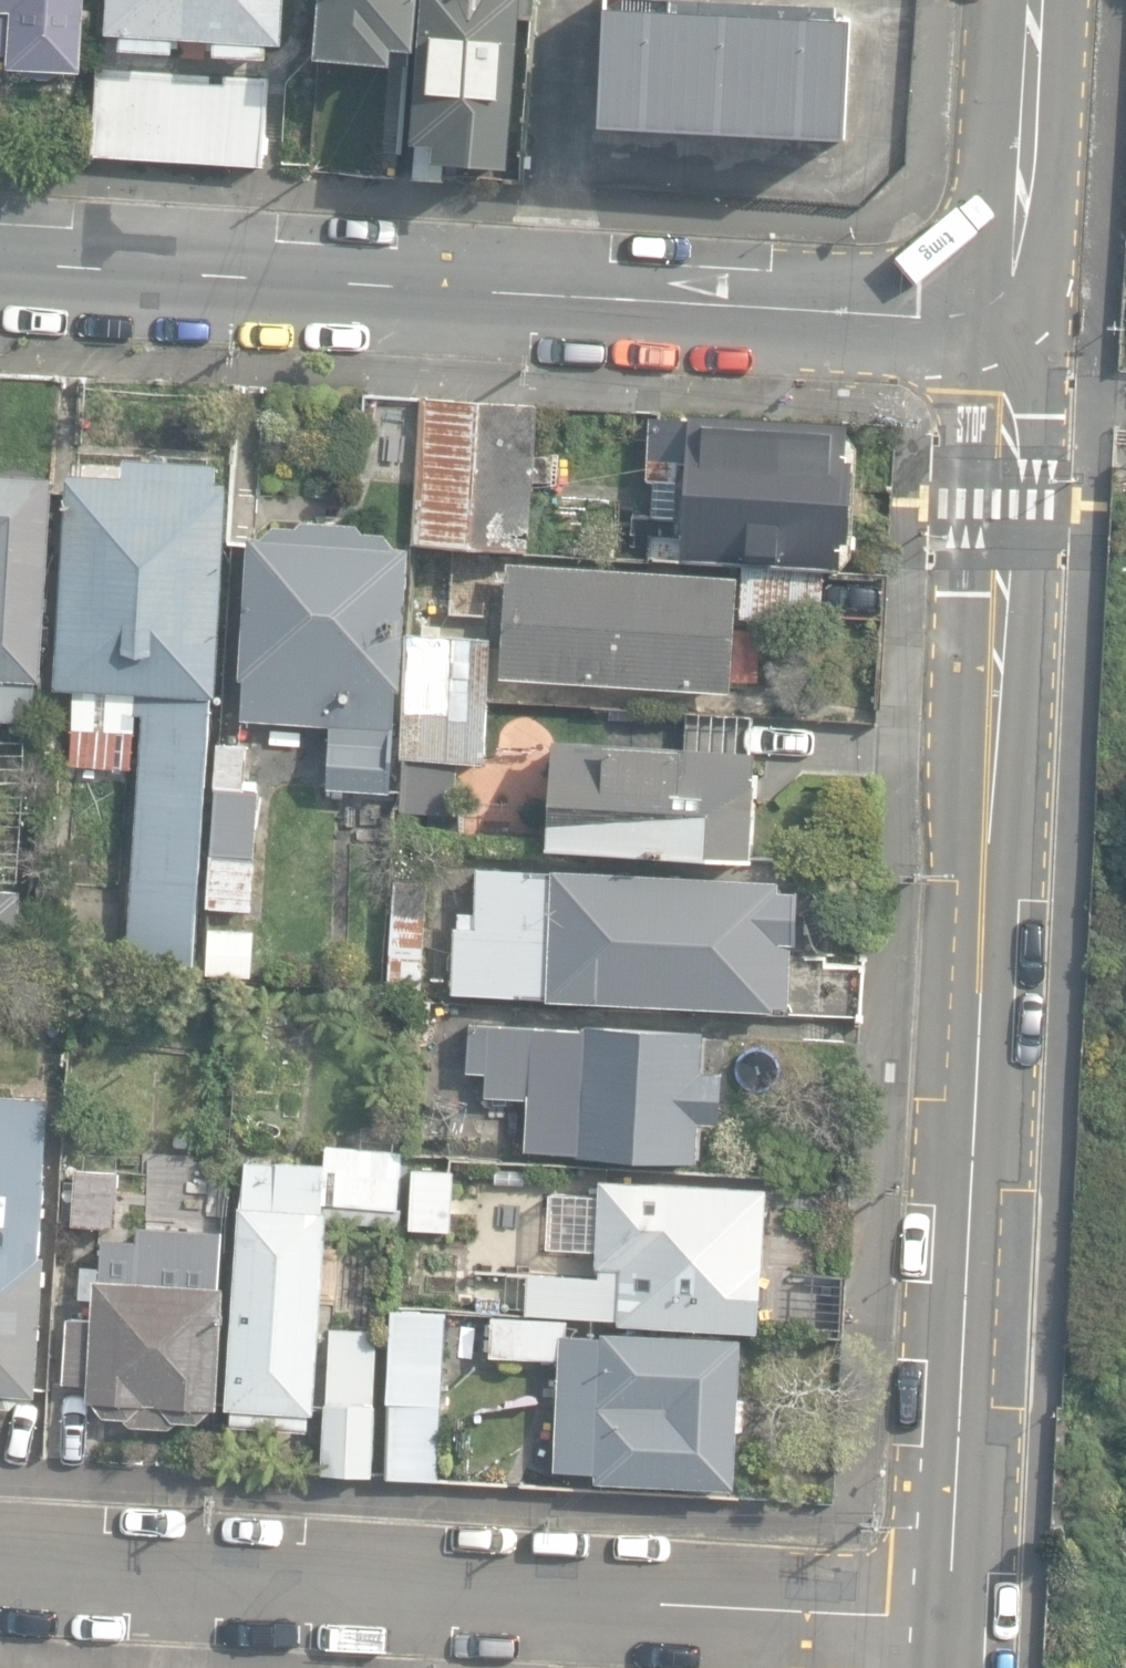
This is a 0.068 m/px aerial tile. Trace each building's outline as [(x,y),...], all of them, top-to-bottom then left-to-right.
[(6,54),(5,74),(85,77),(88,0),(0,0),(0,54),(6,54)] [(266,60),(266,44),(282,45),(285,0),(109,0),(107,34),(121,35),(120,50),(171,53),(172,39),(215,41),(215,57),(266,60)] [(391,60),(393,44),(414,45),(416,0),(317,0),(314,56),(391,60)] [(512,167),(522,11),(531,12),(532,0),(424,0),(415,143),(437,144),(436,162),(512,167)] [(601,128),(845,140),(852,21),(607,8),(601,128)] [(92,157),(261,167),(267,79),(97,69),(92,157)] [(418,476),(423,398),(366,395),(361,474),(418,476)] [(539,405),(423,398),(418,476),(413,543),(530,550),(539,405)] [(649,561),(837,572),(851,554),(858,448),(847,425),(689,415),(689,419),(650,417),(646,481),(654,482),(649,561)] [(217,699),(228,484),(216,483),(217,463),(123,458),(122,477),(65,474),(55,689),(131,693),(130,715),(140,716),(128,962),(198,966),(211,699),(217,699)] [(0,474),(0,721),(41,723),(50,476),(0,474)] [(390,796),(408,548),(386,547),(387,535),(267,526),(266,540),(249,539),(236,723),(329,729),(324,791),(390,796)] [(501,678),(731,693),(738,578),(508,563),(501,678)] [(742,618),(822,622),(824,576),(744,572),(742,618)] [(490,641),(405,637),(400,759),(409,759),(406,812),(456,815),(459,763),(485,764),(490,641)] [(546,849),(751,860),(752,715),(686,711),(684,749),(552,742),(546,849)] [(210,907),(253,910),(257,856),(254,856),(260,779),(245,777),(248,749),(220,746),(216,791),(220,791),(210,907)] [(788,1008),(791,965),(794,888),(776,889),(777,875),(474,861),(473,904),(454,904),(453,993),(774,1011),(776,1005),(788,1008)] [(390,991),(421,993),(428,882),(396,881),(390,991)] [(0,889),(0,967),(16,968),(21,890),(0,889)] [(864,968),(791,965),(788,1008),(789,1014),(859,1018),(864,968)] [(527,1150),(698,1157),(699,1122),(719,1123),(721,1072),(703,1071),(704,1033),(469,1023),(467,1071),(486,1072),(485,1095),(529,1097),(527,1150)] [(8,1400),(19,1387),(30,1388),(44,1248),(35,1248),(48,1095),(0,1091),(0,1399),(8,1400)] [(342,1227),(409,1230),(412,1146),(329,1143),(327,1205),(342,1205),(342,1227)] [(323,1211),(326,1166),(249,1163),(247,1205),(241,1207),(227,1408),(232,1409),(232,1425),(282,1428),(282,1414),(314,1414),(329,1211),(323,1211)] [(74,1225),(117,1228),(120,1171),(77,1170),(74,1225)] [(413,1228),(452,1230),(455,1172),(415,1170),(413,1228)] [(617,1324),(756,1333),(765,1189),(599,1179),(593,1272),(526,1268),(523,1314),(617,1320),(617,1324)] [(62,1458),(96,1459),(99,1412),(105,1418),(126,1419),(131,1425),(174,1428),(177,1422),(199,1422),(214,1411),(217,1411),(224,1287),(218,1287),(220,1272),(189,1270),(189,1248),(103,1245),(102,1281),(96,1281),(94,1319),(68,1319),(62,1458)] [(758,1332),(841,1337),(845,1272),(762,1268),(758,1332)] [(477,1292),(478,1314),(504,1313),(503,1291),(477,1292)] [(380,1474),(429,1477),(438,1307),(386,1306),(380,1474)] [(596,1481),(735,1487),(737,1430),(746,1428),(747,1397),(740,1397),(741,1338),(604,1331),(602,1337),(567,1335),(568,1321),(493,1318),(490,1356),(561,1359),(555,1471),(598,1473),(596,1481)] [(317,1471),(363,1474),(372,1333),(325,1330),(317,1471)]
